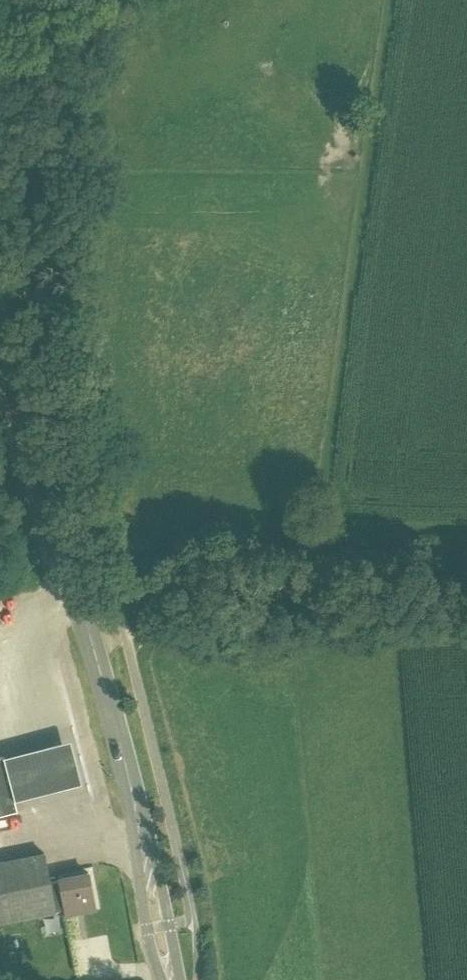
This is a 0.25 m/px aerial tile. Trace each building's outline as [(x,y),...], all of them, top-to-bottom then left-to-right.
[(18,811),(4,755),(0,756),(0,815),(18,811)] [(0,860),(0,923),(56,912),(56,911),(62,910),(63,914),(66,914),(95,909),(94,902),(88,873),(59,878),(60,881),(50,882),(44,851),(0,860)]
